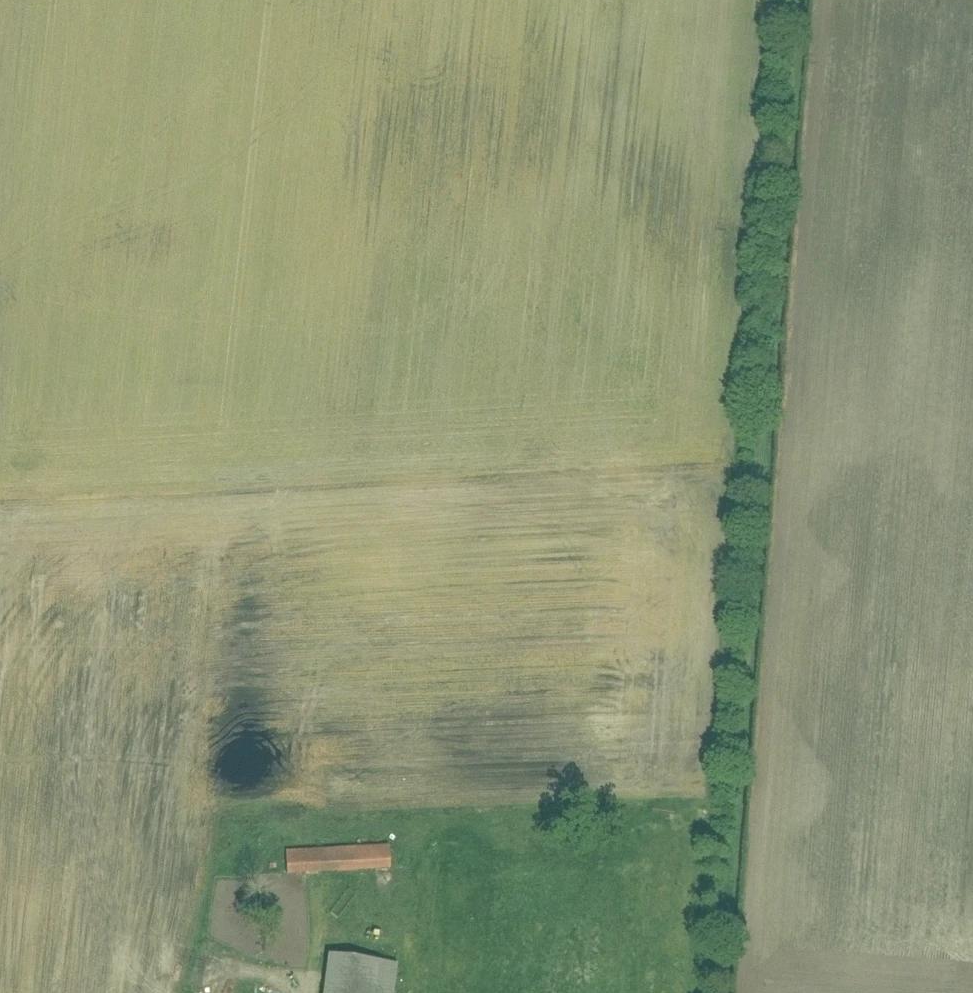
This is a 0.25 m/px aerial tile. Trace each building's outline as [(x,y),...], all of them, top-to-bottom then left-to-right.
[(284,853),(285,875),(389,872),(388,850),(284,853)] [(323,992),(393,992),(396,971),(328,962),(323,992)]
